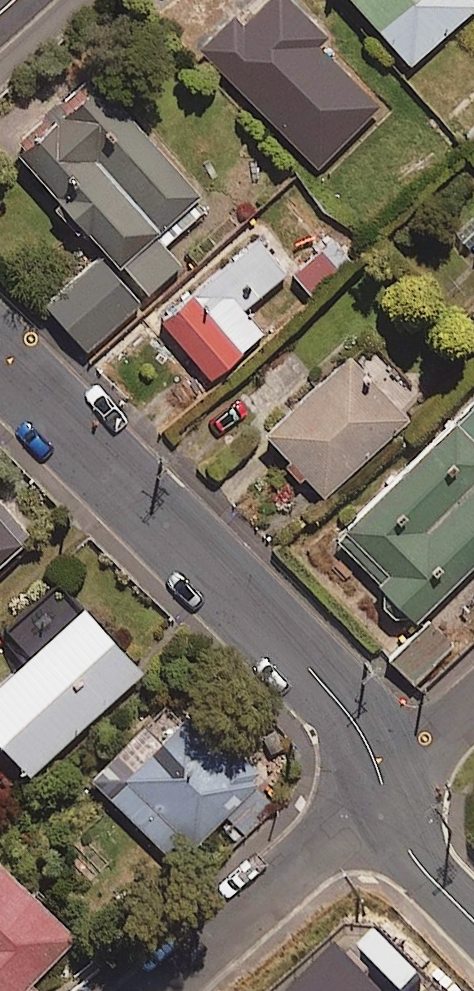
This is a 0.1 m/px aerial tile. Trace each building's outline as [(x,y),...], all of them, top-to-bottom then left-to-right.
[(408,70),(473,11),(473,1),(473,0),(346,0),(408,70)] [(98,85),(18,158),(120,271),(122,270),(156,239),(201,199),(98,85)] [(254,238),(162,321),(216,380),(265,336),(245,313),(287,274),(254,238)] [(122,270),(147,297),(181,266),(156,239),(122,270)] [(335,275),(318,255),(294,277),(312,296),(335,275)] [(142,310),(96,260),(43,308),(88,358),(142,310)] [(264,436),(323,501),(409,424),(350,359),(264,436)] [(338,545),(419,627),(473,572),(473,447),(456,429),(338,545)] [(0,511),(0,570),(30,543),(0,511)] [(84,613),(0,689),(0,751),(29,782),(143,679),(84,613)] [(452,649),(428,625),(390,664),(414,688),(452,649)] [(111,798),(179,866),(265,781),(197,713),(111,798)] [(0,874),(0,990),(33,990),(77,943),(0,874)]
